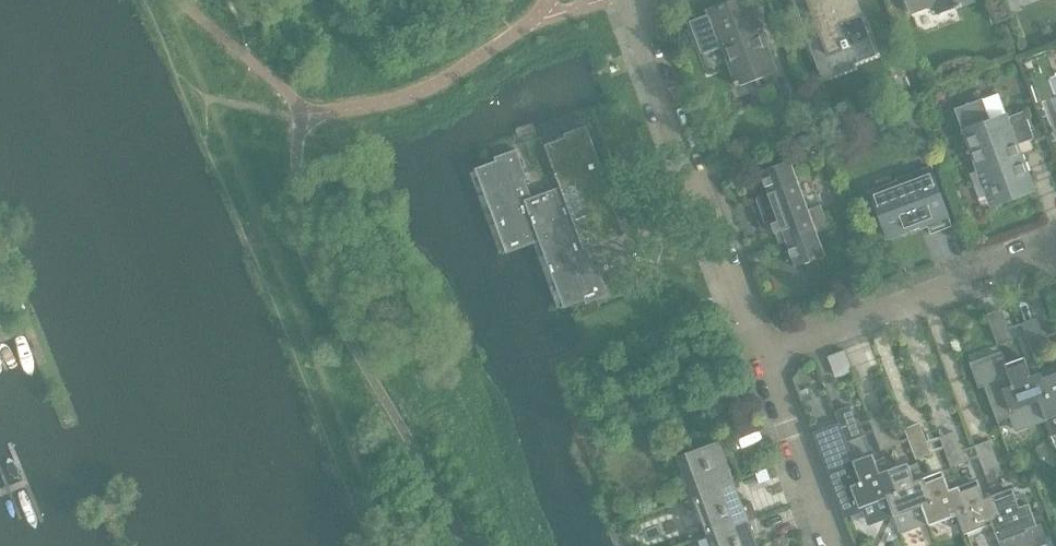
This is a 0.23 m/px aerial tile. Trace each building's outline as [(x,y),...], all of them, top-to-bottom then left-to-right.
[(691,22),(703,54),(723,47),(736,82),(735,82),(737,87),(778,71),(752,0),(733,0),(727,2),(729,8),(691,22)] [(810,45),(825,40),(830,53),(847,47),(851,60),(850,60),(851,64),(876,55),(856,0),(794,0),(810,45)] [(913,15),(914,14),(911,8),(933,0),(938,13),(956,7),(957,9),(975,2),(974,0),(907,0),(913,15)] [(1046,52),(1047,62),(1055,61),(1055,51),(1046,52)] [(1024,111),(1007,117),(1001,103),(998,100),(994,98),(990,97),(984,99),(983,98),(955,108),(992,208),(1036,192),(1022,154),(1016,157),(1012,147),(1034,139),(1024,111)] [(481,169),(489,190),(481,193),(481,195),(490,192),(500,220),(492,223),(492,224),(501,221),(511,249),(503,252),(503,254),(534,243),(545,239),(549,251),(541,254),(542,256),(550,253),(560,281),(552,284),(553,286),(561,283),(569,304),(561,307),(561,309),(587,299),(587,301),(587,303),(608,295),(597,266),(594,267),(587,248),(593,246),(617,237),(597,184),(594,176),(604,173),(586,126),(566,134),(567,137),(542,147),(543,148),(548,147),(557,171),(555,172),(557,178),(558,177),(562,187),(531,198),(524,180),(527,179),(516,150),(496,158),(497,161),(472,170),(473,172),(481,169)] [(769,193),(756,198),(766,226),(780,221),(781,223),(780,224),(786,241),(795,238),(804,262),(795,265),(796,267),(825,256),(816,233),(829,229),(820,205),(808,210),(790,160),(761,171),(769,193)] [(931,168),(871,190),(889,238),(927,224),(931,235),(953,227),(931,168)] [(1002,310),(987,315),(998,345),(1013,340),(1002,310)] [(1037,318),(1022,324),(1034,354),(1048,349),(1037,318)] [(1043,380),(1041,373),(1038,366),(1029,369),(1026,361),(1014,366),(1016,369),(995,377),(993,373),(981,378),(997,420),(1013,415),(1012,412),(1040,401),(1039,398),(1049,394),(1043,380)] [(1041,373),(1043,380),(1049,394),(1039,398),(1040,401),(1053,437),(1055,436),(1055,367),(1041,373)] [(841,429),(816,438),(846,518),(865,511),(863,507),(888,498),(887,495),(897,491),(892,476),(886,461),(876,464),(874,458),(863,462),(864,466),(857,468),(847,443),(861,437),(850,407),(835,413),(841,429)] [(886,415),(871,421),(882,451),(897,446),(886,415)] [(921,423),(906,428),(917,458),(932,453),(921,423)] [(695,497),(735,482),(726,458),(735,455),(729,438),(680,456),(695,497)] [(992,440),(977,446),(988,476),(998,473),(1003,471),(1003,470),(992,440)] [(961,444),(947,449),(953,467),(968,462),(961,444)] [(899,474),(892,476),(897,491),(887,495),(888,498),(895,517),(923,506),(922,503),(933,499),(927,485),(920,466),(911,470),(909,466),(898,470),(899,474)] [(1006,495),(998,473),(988,476),(995,495),(1003,516),(993,520),(994,522),(1001,542),(1028,532),(1032,544),(1047,539),(1042,525),(1038,526),(1030,504),(1021,507),(1015,492),(1006,495)] [(922,503),(923,506),(930,525),(959,515),(958,512),(968,508),(963,493),(956,475),(946,479),(945,474),(933,479),(934,483),(927,485),(933,499),(922,503)] [(695,497),(709,536),(759,518),(753,503),(744,507),(735,482),(695,497)] [(970,490),(963,493),(968,508),(958,512),(959,515),(966,533),(994,522),(993,520),(1003,516),(995,495),(986,498),(980,483),(969,487),(970,490)] [(713,545),(759,545),(755,537),(764,534),(759,518),(709,536),(713,545)]
